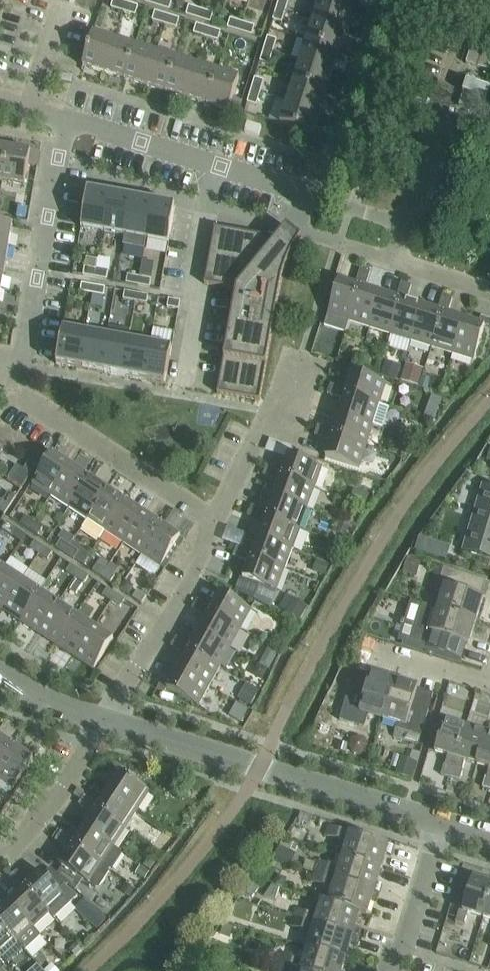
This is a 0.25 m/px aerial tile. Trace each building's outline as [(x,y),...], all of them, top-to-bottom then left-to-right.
[(163,0),(160,0),(158,8),(170,11),(172,3),(163,0)] [(289,0),(280,0),(277,9),(286,12),(290,0),(289,0)] [(320,1),(353,11),(356,0),(320,0),(320,1)] [(127,4),(114,1),(112,9),(123,13),(127,4)] [(353,11),(320,1),(313,21),(346,31),(353,11)] [(139,8),(127,4),(123,13),(136,17),(139,8)] [(189,8),(187,17),(199,21),(201,12),(189,8)] [(286,12),(277,9),(274,22),(282,24),(286,12)] [(214,15),(201,12),(199,21),(211,24),(214,15)] [(168,17),(156,13),(153,22),(165,26),(168,17)] [(180,21),(168,17),(165,26),(177,30),(180,21)] [(231,21),(228,30),(240,33),(243,25),(231,21)] [(346,31),(313,21),(307,42),(340,52),(346,31)] [(255,28),(243,25),(240,33),(252,37),(255,28)] [(209,30),(197,26),(194,35),(206,39),(209,30)] [(221,33),(209,30),(206,39),(218,42),(221,33)] [(115,41),(93,35),(83,68),(105,74),(115,41)] [(277,42),(268,39),(264,51),(273,54),(277,42)] [(135,48),(115,41),(105,74),(125,81),(135,48)] [(340,52),(307,42),(300,62),(333,73),(340,52)] [(156,54),(135,48),(125,81),(146,87),(156,54)] [(273,54),(264,51),(261,63),(270,66),(273,54)] [(177,60),(156,54),(146,87),(167,93),(177,60)] [(197,67),(177,60),(167,93),(187,100),(197,67)] [(333,73),(300,62),(294,83),(327,93),(333,73)] [(218,73),(197,67),(187,100),(208,106),(218,73)] [(240,80),(218,73),(208,106),(238,116),(242,103),(233,100),(240,80)] [(264,83),(255,80),(252,92),(260,95),(264,83)] [(327,93),(294,83),(287,103),(320,114),(327,93)] [(260,95),(252,92),(248,104),(257,107),(260,95)] [(320,114),(287,103),(281,125),(313,135),(320,114)] [(259,138),(262,129),(248,124),(245,133),(259,138)] [(0,148),(0,183),(3,183),(9,149),(0,148)] [(40,155),(9,149),(3,183),(25,187),(29,166),(38,168),(40,155)] [(103,233),(110,197),(88,193),(81,229),(103,233)] [(125,237),(132,201),(110,197),(103,233),(125,237)] [(147,241),(154,205),(132,201),(125,237),(123,247),(145,251),(147,241)] [(169,245),(176,209),(154,205),(147,241),(169,245)] [(9,249),(13,227),(0,224),(0,247),(9,249)] [(287,228),(277,240),(215,229),(205,286),(236,292),(218,395),(260,403),(280,296),(280,292),(281,288),(282,284),(283,280),(284,276),(285,272),(287,269),(290,261),(292,256),(295,252),(298,247),(302,240),(287,228)] [(0,247),(0,269),(5,270),(9,249),(0,247)] [(97,277),(99,269),(87,267),(85,275),(97,277)] [(109,279),(110,271),(99,269),(97,277),(109,279)] [(360,271),(358,279),(368,282),(371,274),(360,271)] [(140,285),(141,277),(129,275),(128,282),(140,285)] [(152,287),(153,279),(141,277),(140,285),(152,287)] [(368,282),(358,279),(355,287),(360,289),(350,323),(370,329),(381,295),(366,290),(368,282)] [(339,282),(329,315),(325,328),(346,334),(350,323),(360,289),(355,287),(339,282)] [(94,293),(96,285),(84,283),(83,291),(94,293)] [(402,284),(399,292),(409,295),(412,287),(402,284)] [(106,295),(108,287),(96,285),(94,293),(106,295)] [(137,300),(138,292),(126,290),(125,298),(137,300)] [(149,302),(150,295),(138,292),(137,300),(149,302)] [(407,303),(409,295),(399,292),(397,300),(402,302),(391,336),(412,342),(422,308),(407,303)] [(402,302),(397,300),(381,295),(370,329),(391,336),(402,302)] [(443,297),(440,305),(451,308),(453,300),(443,297)] [(181,308),(183,300),(171,298),(169,306),(181,308)] [(451,308),(440,305),(438,313),(443,315),(432,349),(453,355),(463,321),(448,316),(451,308)] [(443,315),(438,313),(422,308),(412,342),(432,349),(443,315)] [(463,321),(453,355),(475,362),(485,328),(489,329),(489,327),(489,321),(482,318),(479,326),(463,321)] [(57,365),(57,366),(79,370),(86,334),(63,330),(57,365)] [(86,334),(79,370),(101,374),(107,338),(86,334)] [(107,338),(101,374),(122,378),(129,341),(107,338)] [(129,341),(122,378),(144,382),(151,345),(129,341)] [(151,345),(144,382),(166,386),(172,349),(151,345)] [(386,365),(383,377),(396,381),(399,370),(386,365)] [(406,369),(403,382),(417,386),(421,374),(406,369)] [(387,384),(353,374),(347,390),(339,388),(336,398),(344,401),(346,395),(380,406),(387,384)] [(331,385),(330,390),(328,396),(336,398),(339,388),(331,385)] [(384,430),(391,410),(380,406),(346,395),(344,401),(339,416),(373,427),(384,430)] [(373,427),(339,416),(334,431),(326,429),(323,439),(331,442),(333,437),(367,447),(373,427)] [(318,426),(317,431),(315,437),(323,439),(326,429),(318,426)] [(333,437),(331,442),(326,458),(360,469),(367,447),(333,437)] [(53,455),(37,479),(33,485),(52,497),(72,467),(53,455)] [(289,456),(283,473),(276,470),(272,480),(279,483),(281,478),(314,490),(322,469),(289,456)] [(37,467),(30,462),(24,471),(31,476),(37,467)] [(90,479),(72,467),(52,497),(70,509),(90,479)] [(267,467),(265,472),(263,477),(272,480),(276,470),(267,467)] [(314,490),(281,478),(279,483),(273,498),(307,511),(314,490)] [(108,491),(90,479),(70,509),(88,521),(108,491)] [(463,553),(489,561),(489,488),(483,486),(463,553)] [(106,533),(126,503),(108,491),(88,521),(84,527),(102,539),(106,533)] [(9,494),(4,502),(3,503),(11,507),(17,498),(9,494)] [(307,511),(273,498),(268,513),(260,510),(257,520),(264,523),(266,518),(299,531),(307,511)] [(3,503),(0,508),(0,513),(5,516),(11,507),(3,503)] [(144,514),(126,503),(106,533),(124,544),(144,514)] [(252,507),(250,512),(248,517),(257,520),(260,510),(252,507)] [(162,526),(144,515),(144,514),(124,544),(142,556),(162,526)] [(25,518),(21,526),(29,531),(34,524),(25,518)] [(266,518),(264,523),(258,539),(292,551),(299,531),(266,518)] [(7,524),(2,531),(11,537),(16,530),(7,524)] [(43,530),(34,524),(29,531),(38,537),(43,530)] [(181,539),(162,526),(142,556),(161,569),(181,539)] [(292,551),(258,539),(253,554),(246,551),(242,561),(249,564),(251,558),(285,571),(292,551)] [(61,542),(57,549),(65,555),(70,548),(61,542)] [(44,548),(35,543),(30,550),(39,556),(44,548)] [(53,554),(44,548),(39,556),(48,562),(53,554)] [(79,554),(70,548),(65,555),(74,561),(79,554)] [(237,548),(235,552),(233,558),(242,561),(246,551),(237,548)] [(251,558),(249,564),(243,580),(277,592),(285,571),(251,558)] [(80,572),(71,566),(67,574),(75,579),(80,572)] [(98,566),(93,573),(102,579),(107,572),(98,566)] [(437,567),(429,592),(442,596),(438,610),(438,611),(476,623),(476,622),(484,599),(482,599),(477,597),(478,592),(466,589),(469,577),(437,567)] [(0,575),(0,609),(3,611),(22,581),(4,569),(0,575)] [(89,578),(80,572),(75,579),(84,585),(89,578)] [(115,577),(107,572),(102,579),(111,585),(115,577)] [(22,581),(3,611),(21,623),(41,593),(22,581)] [(117,596),(108,590),(103,597),(112,603),(117,596)] [(138,592),(133,600),(142,605),(147,598),(138,592)] [(41,593),(21,623),(39,635),(59,605),(41,593)] [(220,594),(212,609),(205,605),(199,614),(207,619),(209,614),(241,631),(252,611),(251,611),(220,594)] [(125,602),(117,596),(112,603),(120,609),(125,602)] [(293,599),(286,611),(298,618),(305,606),(293,599)] [(197,601),(195,606),(192,610),(199,614),(205,605),(197,601)] [(59,605),(39,635),(57,647),(76,616),(59,605)] [(425,606),(412,646),(445,656),(457,660),(461,649),(462,644),(467,645),(469,646),(476,623),(438,611),(425,606)] [(209,614),(207,619),(199,633),(230,650),(241,631),(209,614)] [(76,616),(57,647),(75,658),(95,629),(76,616)] [(95,629),(75,658),(94,671),(114,641),(95,629)] [(230,650),(199,633),(191,647),(184,643),(178,652),(186,656),(188,652),(220,669),(230,650)] [(176,639),(174,643),(171,648),(178,652),(184,643),(176,639)] [(188,652),(186,656),(178,670),(209,688),(220,669),(188,652)] [(209,688),(178,670),(170,685),(163,680),(157,690),(165,694),(167,691),(198,708),(209,688)] [(395,681),(371,674),(369,682),(364,680),(361,692),(350,688),(340,722),(365,729),(369,716),(383,720),(395,681)] [(418,689),(395,681),(383,720),(398,725),(394,738),(419,745),(429,712),(418,709),(421,697),(416,696),(418,689)] [(249,687),(241,701),(251,707),(259,693),(249,687)] [(237,705),(230,718),(241,724),(248,711),(237,705)] [(451,779),(467,727),(445,720),(435,754),(448,758),(446,766),(445,766),(441,776),(451,779)] [(488,733),(467,727),(451,779),(461,782),(464,772),(463,771),(465,763),(477,766),(488,733)] [(488,733),(477,766),(489,770),(487,779),(486,778),(483,789),(489,791),(489,734),(488,733)] [(0,738),(0,770),(14,747),(0,738)] [(14,747),(0,770),(0,781),(14,790),(34,760),(14,747)] [(150,793),(120,774),(123,770),(115,765),(109,774),(117,779),(108,793),(138,812),(150,793)] [(79,789),(74,796),(82,801),(85,797),(84,793),(79,789)] [(138,812),(108,793),(99,806),(92,802),(86,811),(93,815),(96,811),(126,830),(138,812)] [(82,801),(81,803),(79,806),(86,811),(92,802),(85,797),(82,801)] [(93,815),(84,829),(114,848),(126,830),(96,811),(93,815)] [(347,844),(343,858),(381,870),(389,846),(328,827),(325,837),(347,844)] [(122,854),(114,848),(84,829),(72,847),(102,867),(109,872),(113,870),(122,856),(122,854)] [(61,833),(58,838),(55,842),(62,847),(68,838),(61,833)] [(109,872),(102,867),(72,847),(60,866),(90,886),(96,890),(101,888),(110,875),(109,872)] [(381,870),(343,858),(338,872),(316,866),(314,874),(374,893),(381,870)] [(17,872),(14,876),(9,880),(15,886),(23,878),(17,872)] [(42,873),(29,885),(23,878),(15,886),(21,892),(25,888),(49,914),(66,899),(42,873)] [(374,893),(314,874),(311,883),(333,890),(329,904),(328,904),(360,914),(360,915),(367,917),(374,893)] [(463,913),(468,914),(483,919),(489,898),(489,885),(473,880),(463,913)] [(21,892),(9,903),(33,929),(49,914),(25,888),(21,892)] [(360,914),(328,904),(329,904),(322,902),(317,917),(295,910),(293,919),(353,937),(360,915),(360,914)] [(9,903),(0,911),(0,925),(18,944),(33,929),(9,903)] [(97,930),(107,920),(92,906),(82,917),(97,930)] [(465,926),(468,914),(463,913),(459,912),(456,924),(465,926)] [(353,937),(293,919),(290,928),(312,934),(307,949),(346,960),(353,937)] [(2,958),(18,944),(0,925),(0,957),(2,958)] [(307,949),(303,963),(281,956),(279,965),(299,970),(343,970),(346,960),(307,949)]
